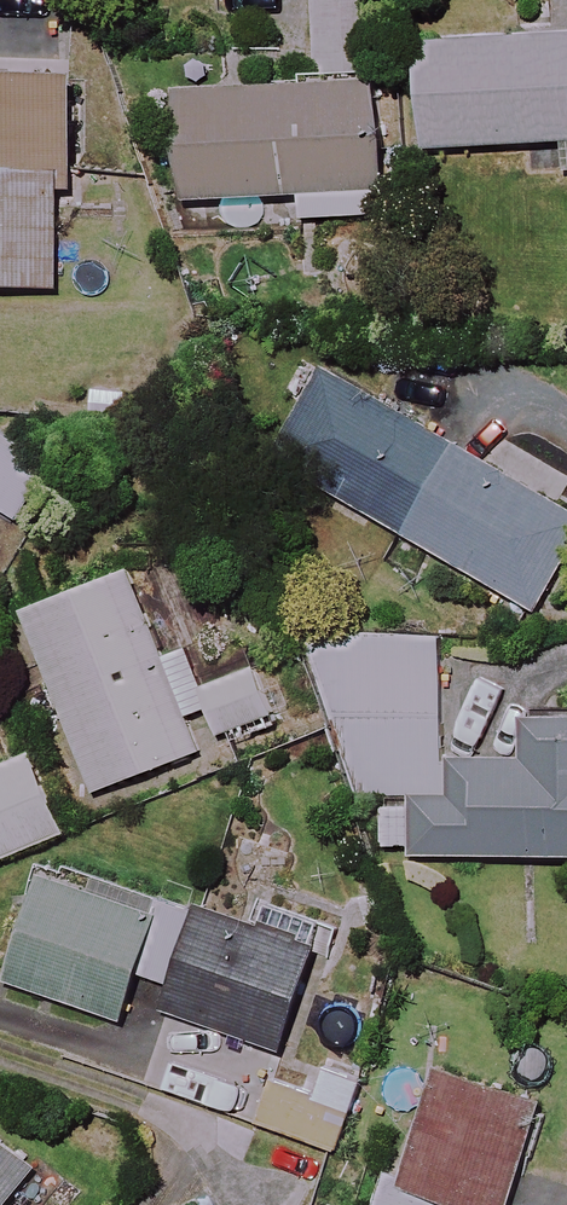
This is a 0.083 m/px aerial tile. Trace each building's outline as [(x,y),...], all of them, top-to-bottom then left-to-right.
[(417,45),(424,150),(563,141),(565,171),(566,170),(566,34),(417,45)] [(0,79),(0,286),(54,289),(58,186),(70,187),(74,81),(0,79)] [(386,215),(375,79),(174,96),(183,203),(300,193),(302,222),(386,215)] [(323,368),(270,458),(536,614),(566,562),(566,511),(323,368)] [(0,430),(0,510),(18,520),(53,462),(0,430)] [(91,795),(200,753),(188,719),(209,711),(222,744),(274,724),(253,669),(201,690),(186,650),(160,660),(127,572),(21,613),(91,795)] [(297,638),(357,793),(398,793),(398,856),(566,857),(566,717),(528,717),(528,759),(436,759),(436,639),(297,638)] [(33,752),(0,767),(0,862),(68,832),(33,752)] [(171,985),(176,987),(199,913),(194,911),(159,900),(41,864),(4,984),(122,1021),(136,975),(171,985)] [(367,1075),(280,1048),(311,947),(199,913),(176,987),(144,1091),(256,1126),(343,1153),(367,1075)] [(543,1108),(438,1072),(401,1181),(383,1174),(372,1204),(510,1204),(543,1108)] [(0,1143),(0,1204),(3,1204),(32,1170),(0,1143)]
